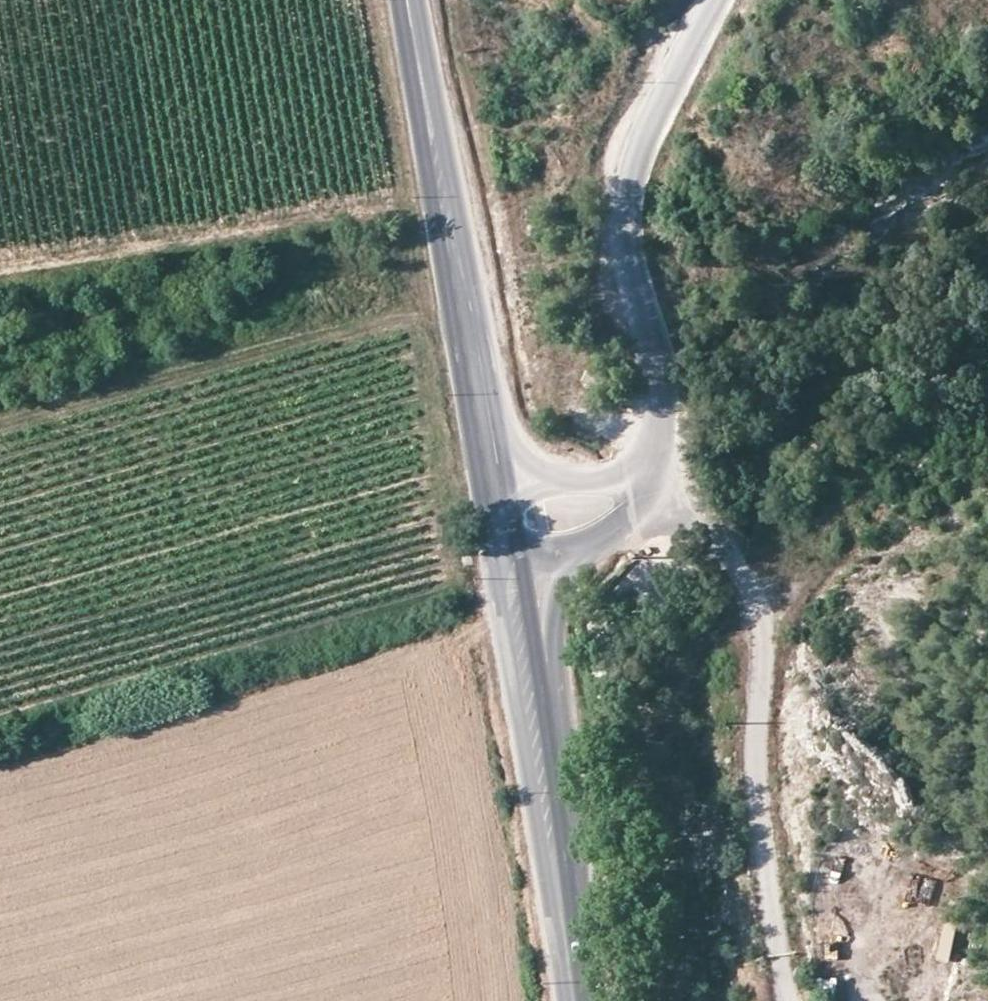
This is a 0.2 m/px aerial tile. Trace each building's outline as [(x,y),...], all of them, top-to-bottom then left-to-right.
[(820,981),(820,1000),(836,1000),(837,982),(820,981)]
